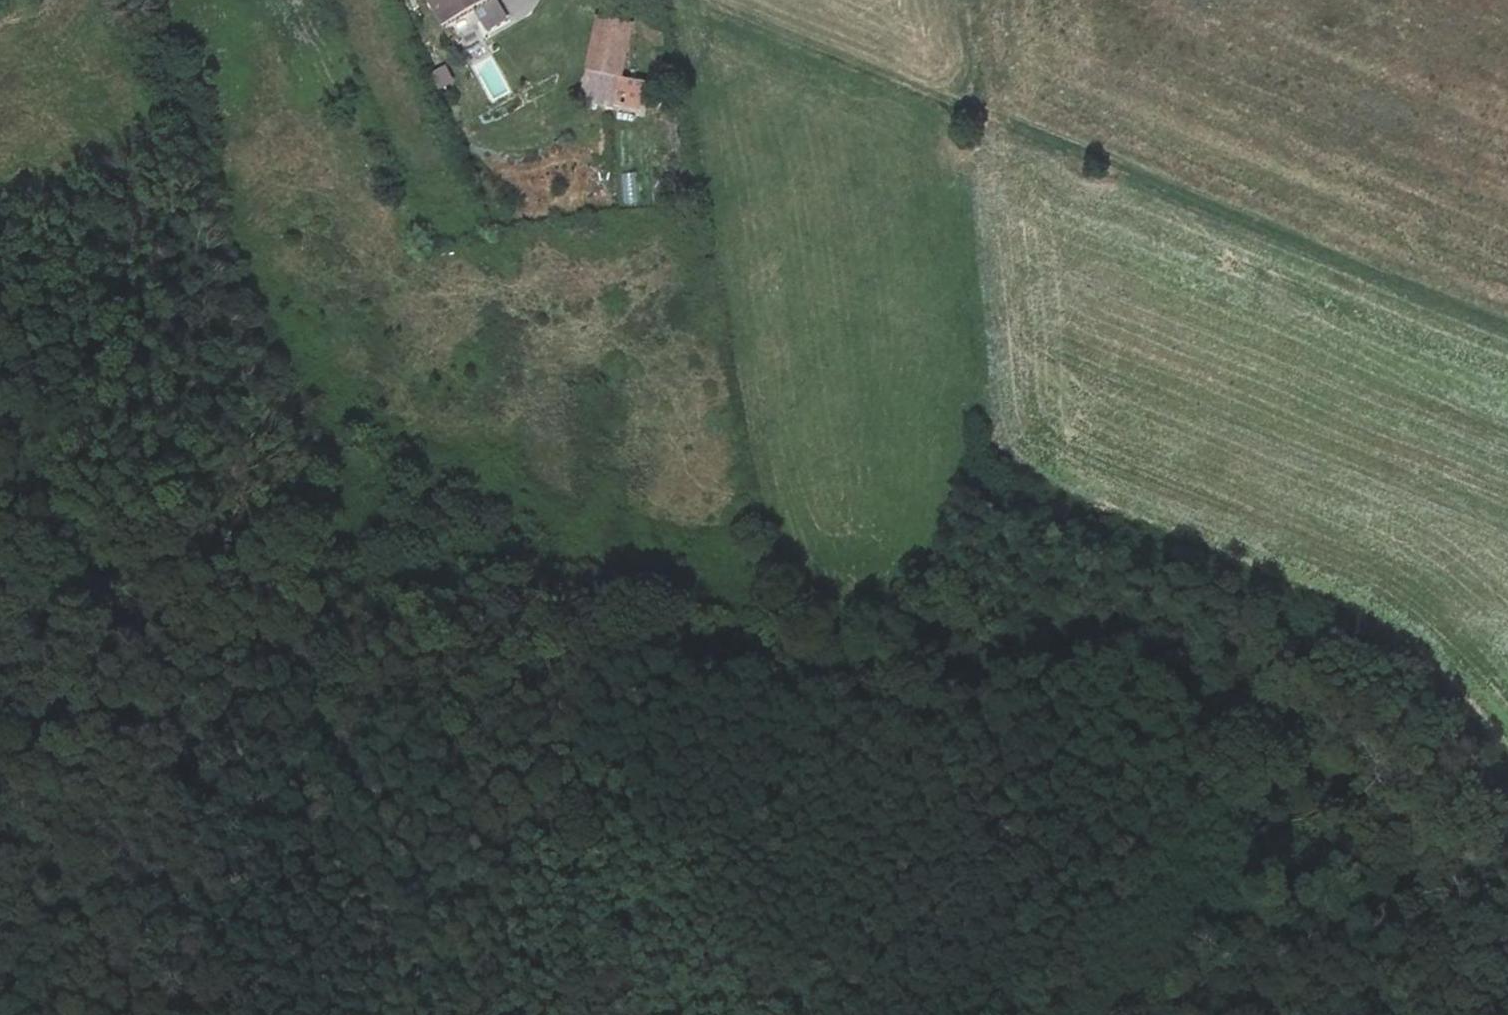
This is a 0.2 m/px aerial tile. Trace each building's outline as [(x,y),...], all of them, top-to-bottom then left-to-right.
[(440,22),(473,4),(488,31),(507,20),(496,0),(428,0),(440,22)] [(599,14),(581,94),(638,107),(643,84),(621,79),(633,21),(599,14)] [(454,83),(445,66),(430,74),(440,91),(454,83)] [(633,158),(619,159),(621,190),(636,189),(633,158)]
